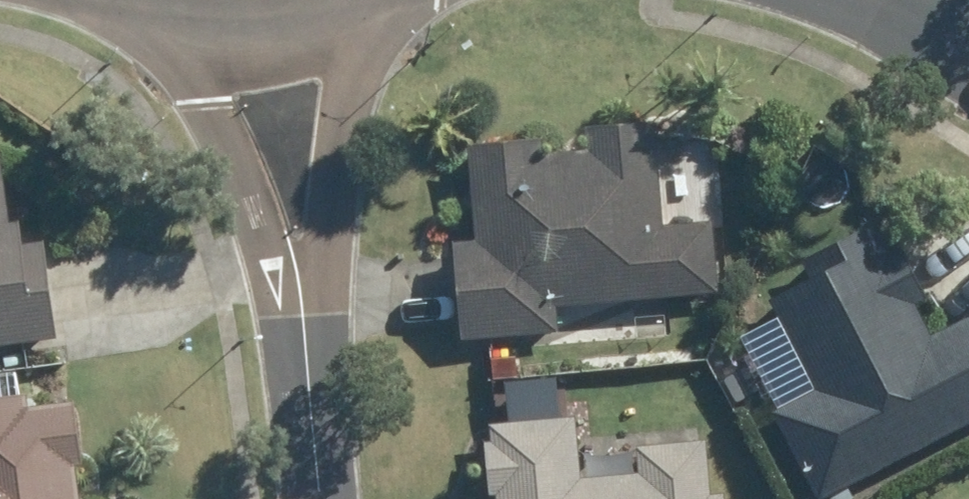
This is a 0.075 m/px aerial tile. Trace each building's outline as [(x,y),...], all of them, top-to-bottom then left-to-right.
[(466,146),(472,242),(451,245),(458,340),(554,332),(552,307),(715,295),(709,224),(659,228),(651,124),(585,129),(586,149),(540,153),(539,140),(466,146)] [(49,338),(39,243),(19,245),(16,222),(3,224),(0,197),(0,343),(49,338)] [(807,279),(766,301),(813,393),(776,412),(822,498),(824,498),(968,423),(968,316),(928,337),(912,305),(924,299),(898,251),(886,257),(870,225),(799,263),(807,279)] [(512,356),(488,359),(491,379),(515,376),(512,356)] [(70,466),(77,465),(70,404),(23,409),(21,396),(0,398),(0,498),(74,498),(70,466)] [(532,396),(508,398),(510,420),(535,418),(532,396)] [(634,446),(635,476),(574,481),(571,418),(487,424),(489,444),(482,445),(486,492),(493,491),(494,498),(723,498),(722,494),(704,495),(700,440),(634,446)]
